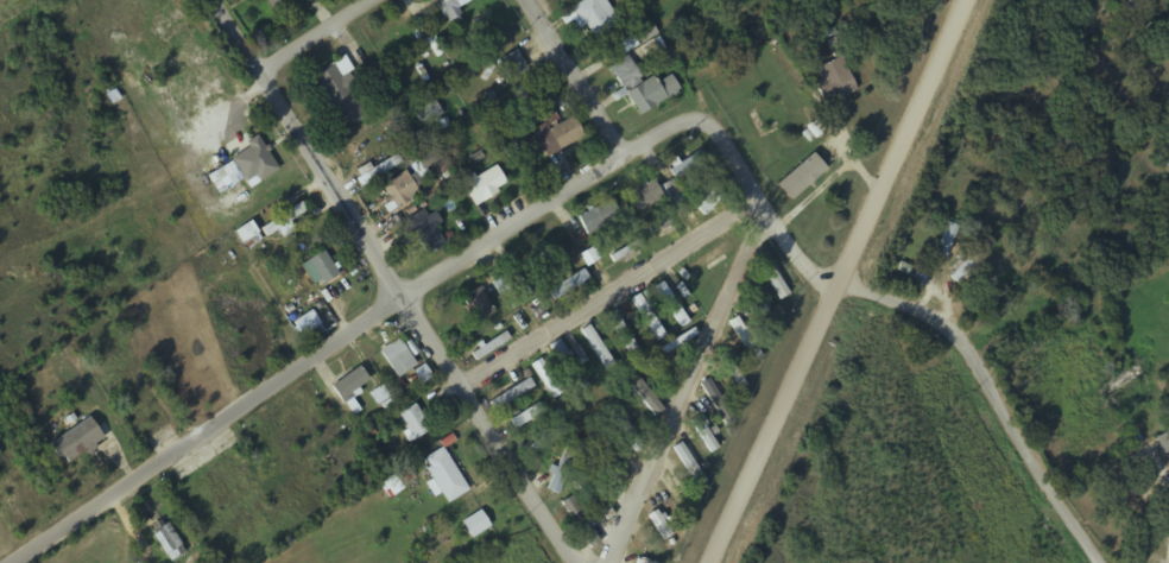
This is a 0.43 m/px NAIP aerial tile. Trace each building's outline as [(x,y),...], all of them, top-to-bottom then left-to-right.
[(269,12),(289,0),(262,0),(269,12)] [(449,22),(460,14),(457,8),(470,0),(435,0),(449,22)] [(554,9),(570,0),(549,0),(554,9)] [(568,24),(578,17),(591,38),(616,23),(603,0),(587,0),(562,15),(568,24)] [(655,34),(648,23),(633,32),(640,43),(655,34)] [(525,69),(516,51),(501,59),(510,77),(525,69)] [(679,91),(670,75),(656,83),(652,77),(642,83),(627,56),(609,66),(637,115),(679,91)] [(855,88),(840,56),(815,69),(821,80),(815,83),(826,103),(855,88)] [(365,115),(333,62),(311,76),(343,128),(365,115)] [(524,142),(530,154),(541,149),(545,157),(583,138),(571,114),(531,134),(533,138),(524,142)] [(776,183),(790,199),(825,169),(811,153),(776,183)] [(399,161),(393,155),(372,171),(366,164),(353,174),(364,188),(399,161)] [(507,187),(495,165),(460,183),(471,205),(507,187)] [(380,186),(394,208),(418,193),(404,171),(380,186)] [(633,211),(661,200),(653,181),(626,192),(633,211)] [(702,215),(723,195),(708,181),(688,201),(702,215)] [(577,215),(586,235),(621,219),(612,200),(577,215)] [(304,210),(298,202),(261,229),(267,238),(304,210)] [(434,212),(424,217),(422,211),(406,220),(424,255),(444,245),(434,226),(440,223),(434,212)] [(262,239),(248,221),(234,232),(248,250),(262,239)] [(957,226),(946,223),(936,259),(947,262),(957,226)] [(949,276),(958,284),(993,245),(984,237),(949,276)] [(301,266),(318,287),(337,271),(320,250),(301,266)] [(788,293),(767,261),(757,267),(779,300),(788,293)] [(547,288),(552,299),(588,282),(583,271),(547,288)] [(658,290),(676,327),(686,322),(668,285),(658,290)] [(461,298),(476,323),(494,312),(478,287),(461,298)] [(629,300),(657,341),(665,335),(637,294),(629,300)] [(766,329),(775,320),(756,299),(747,307),(766,329)] [(318,324),(311,312),(293,323),(301,335),(318,324)] [(728,321),(753,360),(761,354),(736,316),(728,321)] [(695,333),(691,327),(661,349),(665,355),(695,333)] [(509,341),(504,333),(471,353),(476,361),(509,341)] [(396,378),(415,365),(397,338),(378,351),(396,378)] [(548,346),(577,393),(587,386),(559,340),(548,346)] [(716,358),(737,390),(746,385),(725,352),(716,358)] [(563,392),(541,358),(531,365),(553,399),(563,392)] [(671,380),(653,360),(645,366),(663,387),(671,380)] [(368,379),(357,366),(330,388),(341,402),(368,379)] [(620,373),(652,417),(661,410),(630,366),(620,373)] [(533,387),(527,378),(489,402),(495,412),(533,387)] [(697,386),(726,424),(735,418),(705,380),(697,386)] [(389,404),(377,382),(368,387),(380,409),(389,404)] [(642,447),(613,402),(603,408),(632,453),(642,447)] [(544,412),(539,403),(511,420),(516,429),(544,412)] [(428,432),(416,404),(398,412),(410,439),(428,432)] [(689,422),(709,453),(717,447),(697,416),(689,422)] [(104,440),(90,417),(48,444),(63,467),(104,440)] [(527,448),(533,457),(564,432),(558,424),(527,448)] [(1163,454),(1168,450),(1168,426),(1153,436),(1163,454)] [(589,438),(617,485),(628,479),(599,432),(589,438)] [(544,488),(556,495),(582,449),(570,442),(544,488)] [(705,481),(680,443),(671,448),(697,487),(705,481)] [(427,483),(434,497),(442,493),(446,503),(466,493),(444,447),(422,458),(434,480),(427,483)] [(690,510),(669,475),(658,481),(680,516),(690,510)] [(589,550),(599,543),(572,498),(561,505),(589,550)] [(647,516),(661,540),(673,533),(658,509),(647,516)] [(470,538),(489,526),(479,510),(460,522),(470,538)] [(185,554),(168,522),(152,531),(169,562),(185,554)]
